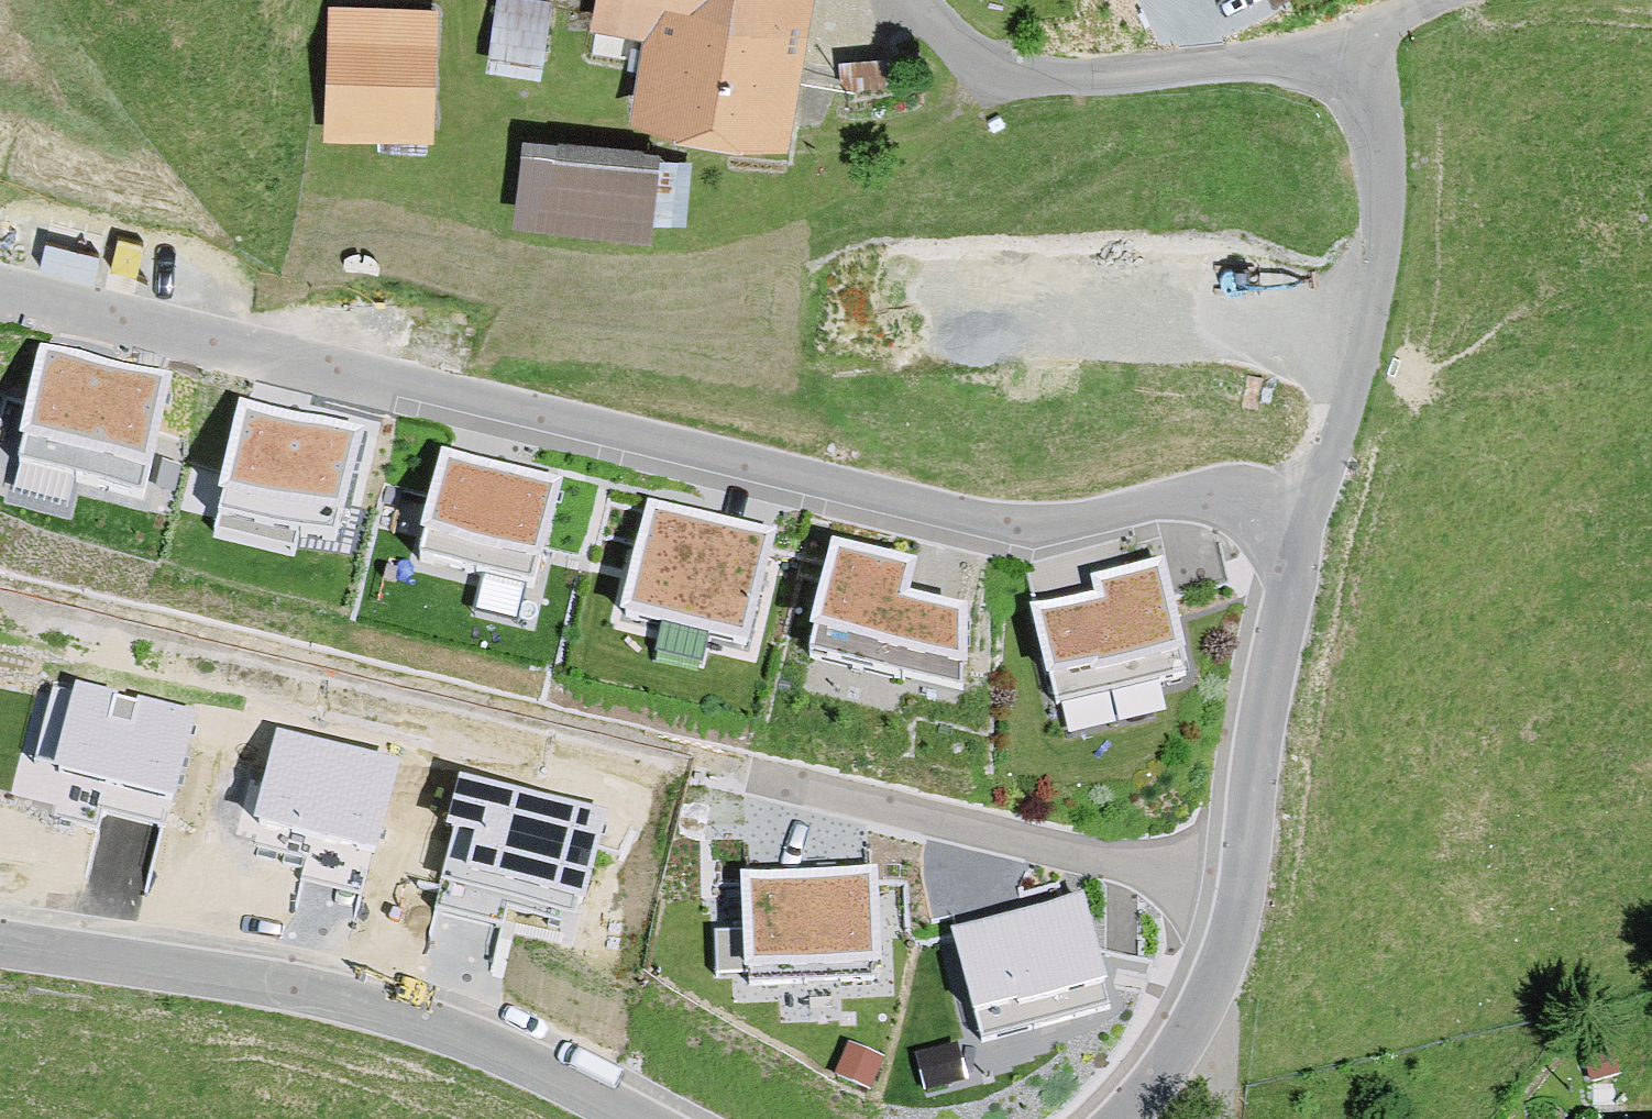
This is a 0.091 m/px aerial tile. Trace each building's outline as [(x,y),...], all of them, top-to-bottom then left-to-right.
[(502,0),(501,0),(493,53),(539,59),(547,7),(502,0)] [(638,103),(787,128),(797,72),(771,68),(782,0),(601,0),(598,19),(651,28),(638,103)] [(1269,9),(1285,0),(1264,0),(1269,9)] [(433,10),(334,7),(330,128),(429,132),(433,10)] [(658,162),(529,146),(522,201),(651,217),(658,162)] [(168,393),(45,362),(19,466),(142,497),(168,393)] [(359,438),(242,410),(217,514),(334,542),(359,438)] [(444,460),(419,560),(534,589),(559,488),(444,460)] [(770,537),(650,509),(625,616),(745,645),(770,537)] [(911,571),(834,553),(810,658),(961,694),(962,617),(905,603),(911,571)] [(1097,600),(1034,614),(1055,706),(1184,675),(1158,568),(1093,584),(1097,600)] [(191,715),(78,688),(58,772),(170,799),(191,715)] [(394,764),(278,737),(259,821),(374,848),(394,764)] [(471,874),(580,900),(601,816),(462,782),(451,827),(481,834),(471,874)] [(873,876),(744,882),(749,985),(878,979),(873,876)] [(1082,902),(953,935),(980,1041),(1109,1008),(1082,902)]
